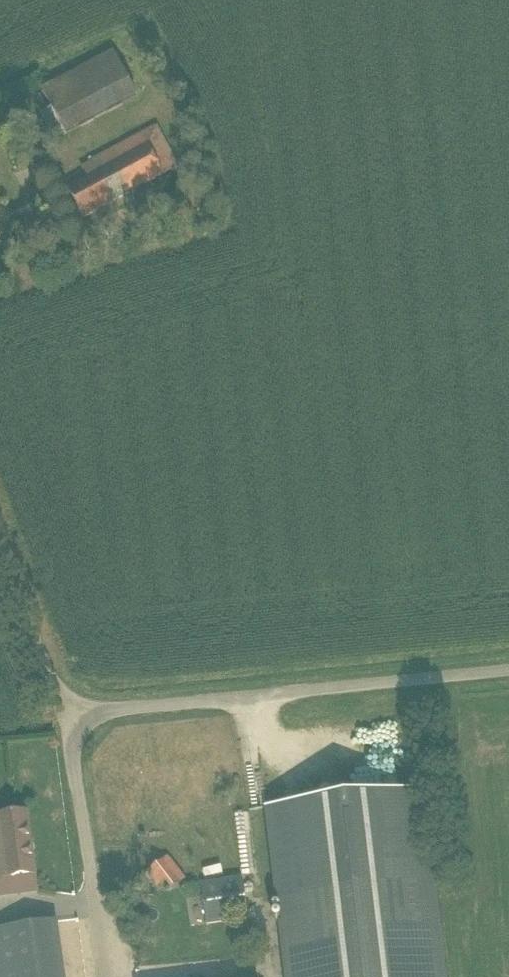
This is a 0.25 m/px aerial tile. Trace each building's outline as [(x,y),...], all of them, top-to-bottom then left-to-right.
[(65,135),(137,97),(112,50),(41,88),(65,135)] [(82,219),(175,169),(153,129),(80,169),(86,180),(67,190),(82,219)] [(213,214),(209,200),(196,205),(200,218),(213,214)] [(289,976),(442,976),(420,791),(269,809),(289,976)] [(6,815),(0,816),(0,896),(37,891),(26,812),(6,815)] [(186,879),(167,856),(144,875),(155,889),(164,882),(171,891),(186,879)] [(200,884),(206,924),(248,918),(242,878),(200,884)] [(0,929),(0,960),(2,976),(63,976),(55,921),(0,929)]
